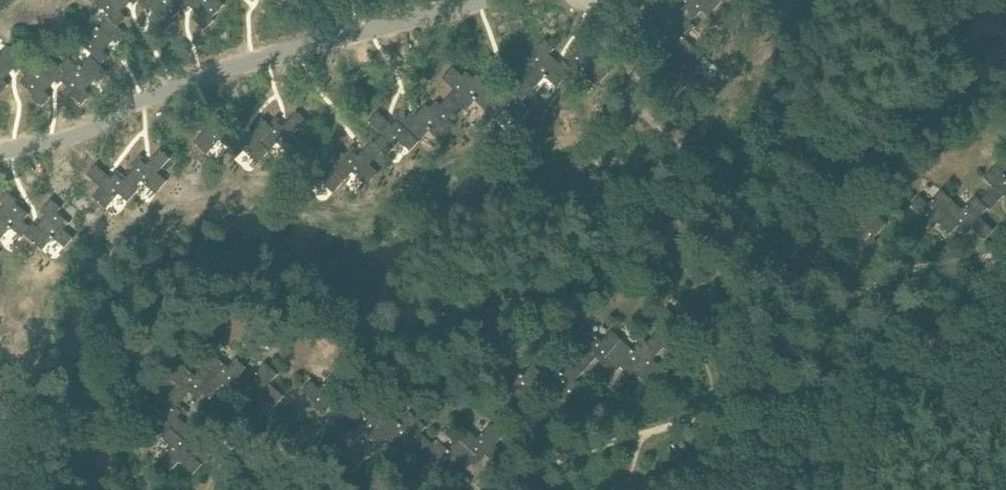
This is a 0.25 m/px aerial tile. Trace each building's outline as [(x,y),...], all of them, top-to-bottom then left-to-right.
[(106,16),(116,26),(117,25),(126,16),(120,11),(130,0),(133,4),(136,1),(136,0),(96,0),(95,1),(109,14),(106,16)] [(183,5),(177,0),(136,0),(136,1),(146,9),(149,6),(159,15),(154,21),(164,30),(173,20),(171,18),(183,5)] [(183,5),(186,8),(189,5),(199,14),(194,19),(204,29),(214,19),(211,17),(224,3),(220,0),(177,0),(183,5)] [(691,23),(702,11),(708,17),(723,1),(723,0),(685,0),(687,3),(679,12),(691,23)] [(679,66),(696,48),(685,38),(695,27),(691,23),(679,12),(673,18),(661,7),(650,18),(660,27),(655,32),(662,38),(658,41),(671,54),(668,57),(672,60),(673,60),(679,66)] [(125,32),(117,25),(116,26),(106,16),(96,27),(85,17),(76,27),(84,34),(78,40),(91,53),(89,55),(99,65),(99,64),(108,55),(103,50),(112,39),(116,42),(125,32)] [(580,50),(568,63),(575,69),(567,78),(576,86),(587,75),(598,86),(615,68),(605,59),(602,62),(592,52),(597,47),(587,38),(577,48),(580,50)] [(558,87),(567,78),(575,69),(568,63),(565,60),(562,63),(551,54),(556,48),(546,39),(537,49),(539,51),(527,65),(533,71),(527,77),(537,87),(546,76),(558,87)] [(19,68),(18,67),(25,60),(7,44),(0,52),(0,92),(8,83),(3,78),(13,68),(16,71),(19,68)] [(673,60),(672,60),(668,65),(674,71),(675,70),(680,75),(666,90),(676,99),(688,85),(698,94),(710,81),(696,68),(705,57),(696,48),(679,66),(673,60)] [(107,71),(99,64),(99,65),(89,55),(79,66),(68,56),(59,65),(58,66),(66,73),(60,79),(61,80),(73,92),(71,94),(81,103),(90,93),(85,89),(95,78),(98,81),(107,71)] [(18,67),(19,68),(26,74),(20,81),(33,93),(31,96),(41,105),(50,95),(45,90),(54,80),(58,83),(61,80),(60,79),(66,73),(58,66),(59,65),(49,56),(38,68),(27,57),(25,60),(18,67)] [(456,90),(451,95),(462,106),(462,107),(466,111),(477,100),(488,111),(505,92),(498,86),(494,82),(491,86),(478,73),(475,77),(468,71),(464,76),(454,67),(443,78),(456,90)] [(524,101),(537,87),(527,77),(513,93),(508,88),(509,87),(502,81),(498,86),(505,92),(488,111),(497,119),(507,109),(521,122),(533,109),(524,101)] [(403,124),(421,141),(430,131),(442,141),(457,125),(451,119),(462,107),(462,106),(451,95),(441,105),(437,101),(431,107),(427,104),(415,117),(412,114),(408,117),(409,118),(403,124)] [(220,139),(231,148),(239,138),(236,135),(224,125),(227,122),(217,113),(210,121),(198,111),(190,121),(203,133),(195,143),(208,153),(220,139)] [(277,116),(269,126),(272,129),(260,144),(270,152),(278,143),(293,156),(304,142),(294,134),(307,120),(296,111),(283,127),(278,123),(281,119),(277,116)] [(411,151),(421,141),(403,124),(409,118),(408,117),(404,113),(397,120),(398,121),(394,125),(379,111),(370,121),(384,134),(376,142),(383,150),(383,151),(388,155),(401,141),(411,151)] [(260,165),(270,152),(260,144),(272,129),(269,126),(263,120),(249,136),(245,132),(248,129),(244,126),(236,135),(239,138),(231,148),(227,153),(237,162),(245,153),(260,165)] [(354,145),(346,154),(350,157),(337,171),(346,180),(354,172),(368,185),(380,172),(370,164),(383,151),(383,150),(376,142),(373,140),(359,156),(354,152),(357,148),(354,145)] [(334,193),(346,180),(337,171),(350,157),(346,154),(340,148),(325,164),(321,159),(324,156),(321,153),(312,162),(315,165),(302,179),(312,188),(320,180),(334,193)] [(138,167),(129,178),(125,182),(136,191),(136,190),(143,182),(158,194),(169,180),(160,172),(172,158),(161,149),(148,165),(143,161),(146,158),(142,155),(134,164),(138,167)] [(996,165),(984,178),(993,186),(981,199),(980,200),(988,208),(990,210),(1005,194),(1005,195),(1005,174),(996,165)] [(141,194),(136,190),(136,191),(125,182),(129,178),(119,170),(117,174),(120,177),(116,181),(100,168),(91,178),(106,191),(97,200),(111,212),(123,197),(132,204),(141,194)] [(951,233),(956,227),(959,224),(945,211),(954,201),(942,189),(929,203),(920,195),(911,205),(925,218),(922,221),(931,230),(934,227),(931,224),(935,219),(951,233)] [(26,232),(31,224),(24,218),(29,211),(14,200),(16,198),(5,190),(0,196),(0,203),(3,205),(0,209),(0,237),(2,239),(12,226),(24,235),(26,232)] [(26,232),(45,246),(55,234),(67,243),(75,232),(65,224),(70,217),(57,207),(61,203),(50,195),(40,208),(46,212),(37,223),(34,221),(31,224),(26,232)] [(963,209),(954,201),(945,211),(959,224),(956,227),(965,236),(968,232),(965,229),(969,224),(985,238),(994,229),(980,216),(988,208),(980,200),(981,199),(976,195),(963,209)] [(874,237),(887,223),(877,214),(869,222),(855,209),(843,222),(852,231),(839,245),(843,248),(849,254),(864,239),(868,243),(865,246),(869,249),(877,240),(874,237)] [(647,343),(659,353),(667,344),(672,348),(678,341),(682,345),(694,332),(697,335),(701,331),(700,330),(706,324),(688,308),(679,318),(667,308),(652,324),(659,330),(648,342),(647,343)] [(586,349),(573,363),(583,372),(593,361),(593,360),(597,356),(602,361),(601,362),(607,368),(612,363),(605,356),(622,338),(612,330),(603,340),(588,327),(576,340),(586,349)] [(633,349),(622,338),(605,356),(612,363),(616,366),(618,363),(632,375),(635,372),(642,378),(646,373),(655,382),(666,370),(653,359),(659,353),(647,343),(648,342),(643,338),(633,349)] [(230,392),(239,381),(235,377),(245,367),(245,368),(248,365),(237,356),(230,365),(215,352),(203,365),(213,374),(200,388),(204,392),(211,397),(225,381),(229,385),(226,389),(230,392)] [(213,374),(203,365),(196,374),(182,361),(170,374),(179,382),(168,396),(167,397),(177,406),(181,402),(191,390),(196,394),(193,397),(196,400),(204,392),(200,388),(213,374)] [(254,375),(245,368),(245,367),(235,377),(239,381),(250,390),(247,394),(257,402),(260,398),(256,395),(260,391),(276,405),(285,394),(271,382),(280,372),(266,361),(254,375)] [(576,379),(583,372),(573,363),(563,373),(552,362),(543,372),(535,380),(542,387),(545,390),(548,387),(558,396),(554,401),(564,411),(573,401),(570,398),(583,385),(576,379)] [(535,380),(543,372),(533,364),(523,375),(511,364),(495,382),(505,391),(508,388),(518,398),(513,403),(524,412),(533,402),(531,400),(542,387),(535,380)] [(342,419),(344,416),(351,408),(350,408),(337,396),(345,386),(332,375),(319,389),(311,382),(302,392),(316,404),(313,407),(322,416),(325,412),(322,409),(326,405),(342,419)] [(167,397),(168,396),(163,392),(154,402),(163,410),(150,424),(163,436),(171,426),(186,439),(189,435),(195,429),(179,415),(183,410),(186,413),(190,410),(181,402),(177,406),(167,397)] [(355,403),(350,408),(351,408),(344,416),(353,424),(340,438),(350,448),(364,432),(369,436),(368,437),(375,443),(379,438),(373,432),(389,414),(379,405),(369,415),(355,403)] [(413,448),(423,456),(434,444),(433,444),(421,433),(427,427),(410,412),(400,423),(389,414),(373,432),(379,438),(383,442),(386,438),(399,450),(402,446),(409,452),(413,448)] [(467,428),(459,438),(477,454),(471,461),(476,466),(482,459),(481,458),(485,453),(489,457),(501,467),(510,457),(496,444),(504,435),(491,423),(478,438),(467,428)] [(171,426),(163,436),(171,443),(158,458),(172,469),(180,460),(194,472),(203,462),(188,448),(192,444),(195,447),(198,443),(189,435),(186,439),(171,426)] [(468,465),(471,461),(477,454),(459,438),(448,449),(437,439),(433,444),(434,444),(423,456),(429,461),(417,474),(429,485),(438,475),(443,479),(448,472),(452,476),(464,462),(468,465)]
